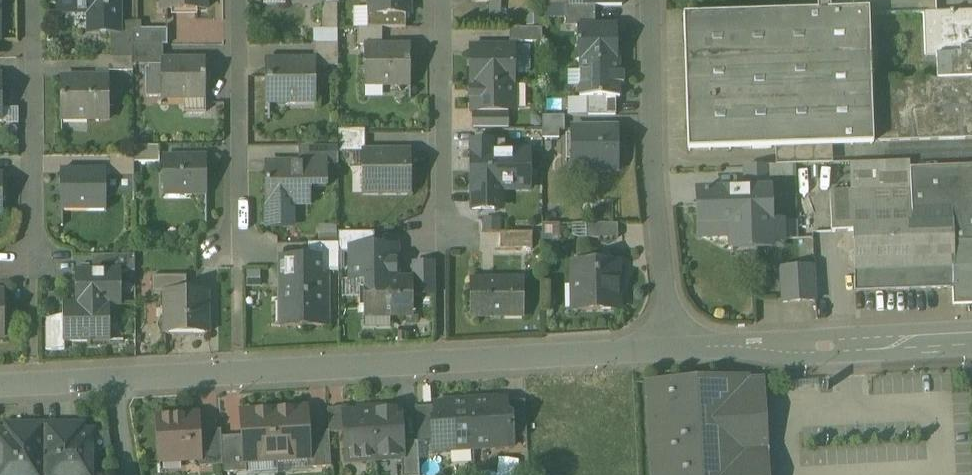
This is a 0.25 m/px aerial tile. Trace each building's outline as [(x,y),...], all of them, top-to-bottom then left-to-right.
[(59,13),(90,13),(90,30),(112,30),(121,30),(121,25),(122,0),(59,0),(59,13)] [(163,10),(204,10),(204,0),(163,0),(163,10)] [(368,29),(383,29),(406,29),(406,15),(410,15),(410,0),(368,0),(368,29)] [(920,14),(919,0),(817,0),(817,6),(714,9),(714,21),(687,21),(690,107),(688,107),(688,130),(690,130),(691,150),(971,140),(971,12),(920,14)] [(338,4),(323,4),(323,32),(338,32),(338,4)] [(586,6),(565,6),(565,21),(577,21),(577,61),(579,61),(618,60),(618,59),(617,25),(595,25),(595,6),(586,6)] [(121,25),(121,30),(112,30),(112,58),(133,58),(133,46),(133,29),(133,25),(121,25)] [(166,29),(133,29),(133,46),(163,46),(166,46),(166,29)] [(368,29),(359,29),(359,45),(365,45),(365,43),(383,43),(383,29),(368,29)] [(543,29),(510,29),(510,43),(543,43),(543,29)] [(383,43),(365,43),(365,45),(365,83),(411,83),(411,43),(383,43)] [(338,45),(314,45),(314,59),(317,59),(317,67),(338,66),(338,45)] [(163,46),(133,46),(133,58),(134,66),(147,66),(149,66),(162,66),(162,59),(163,59),(163,46)] [(515,48),(470,48),(470,85),(472,85),(515,85),(515,48)] [(112,58),(97,58),(97,72),(134,72),(134,66),(133,58),(112,58)] [(180,60),(180,59),(163,59),(162,59),(162,66),(149,66),(149,69),(146,69),(146,98),(163,98),(163,95),(205,95),(205,113),(206,113),(206,60),(180,60)] [(304,61),(267,61),(268,106),(317,105),(317,67),(317,59),(314,59),(304,59),(304,61)] [(618,60),(579,61),(580,98),(588,98),(616,98),(620,98),(620,84),(624,84),(624,73),(620,73),(620,59),(618,59),(618,60)] [(109,78),(62,78),(63,120),(110,120),(109,78)] [(515,85),(472,85),(472,90),(470,90),(470,99),(472,99),(472,111),(515,111),(515,85)] [(616,98),(588,98),(588,116),(616,116),(616,98)] [(565,116),(542,117),(543,131),(549,131),(565,131),(565,116)] [(618,128),(572,129),(572,171),(618,171),(618,128)] [(366,130),(338,130),(339,146),(339,152),(357,152),(357,148),(366,148),(366,130)] [(339,146),(300,146),(300,164),(310,164),(310,165),(339,165),(339,152),(339,146)] [(159,147),(134,147),(134,156),(134,158),(134,163),(160,162),(159,147)] [(411,153),(365,152),(364,191),(410,192),(411,153)] [(519,152),(471,152),(471,184),(488,184),(488,190),(502,190),(519,190),(519,152)] [(134,156),(111,156),(111,178),(134,178),(134,163),(134,158),(134,156)] [(206,158),(165,158),(166,192),(207,191),(206,158)] [(300,164),(266,164),(266,206),(288,206),(288,203),(311,202),(310,165),(310,164),(300,164)] [(768,167),(745,168),(746,192),(769,192),(768,167)] [(106,171),(64,171),(63,212),(106,212),(106,171)] [(911,174),(912,189),(953,188),(955,248),(971,247),(971,172),(911,174)] [(488,190),(488,184),(471,184),(471,190),(473,190),(473,210),(502,210),(502,190),(488,190)] [(912,189),(853,191),(830,192),(832,233),(854,232),(855,251),(854,251),(854,272),(855,272),(856,293),(949,289),(950,291),(952,291),(952,289),(955,289),(955,248),(953,188),(912,189)] [(746,192),(698,194),(699,238),(731,237),(732,250),(772,249),(771,245),(783,245),(783,223),(771,224),(769,192),(746,192)] [(288,206),(266,206),(266,229),(268,229),(268,223),(288,223),(288,206)] [(340,241),(340,224),(321,224),(321,241),(340,241)] [(618,224),(585,224),(585,237),(618,237),(618,224)] [(348,244),(365,243),(364,232),(347,233),(348,244)] [(533,233),(502,233),(502,248),(533,248),(533,233)] [(339,244),(308,244),(308,276),(325,276),(325,272),(339,272),(339,259),(339,244)] [(955,248),(955,289),(956,304),(971,303),(971,247),(955,248)] [(352,280),(365,280),(397,280),(396,248),(352,248),(352,280)] [(135,272),(135,256),(93,256),(93,272),(119,272),(119,273),(135,272)] [(619,264),(572,264),(573,309),(619,309),(619,264)] [(813,269),(782,271),(784,304),(815,301),(813,269)] [(93,272),(78,272),(79,304),(110,304),(110,305),(120,305),(119,273),(119,272),(93,272)] [(308,276),(280,276),(280,327),(325,327),(325,276),(308,276)] [(189,278),(153,278),(153,294),(166,294),(166,292),(189,292),(189,278)] [(397,280),(365,280),(365,316),(412,316),(412,280),(397,280)] [(2,291),(3,339),(23,339),(23,302),(28,302),(28,281),(2,281),(2,291)] [(522,283),(471,282),(471,317),(504,318),(504,311),(521,311),(522,283)] [(189,292),(166,292),(166,294),(167,317),(167,335),(209,335),(208,292),(189,292)] [(79,304),(63,304),(63,324),(64,343),(65,344),(109,343),(111,343),(110,305),(110,304),(79,304)] [(64,343),(63,324),(46,325),(46,351),(65,351),(65,344),(64,343)] [(679,393),(679,384),(679,382),(676,382),(676,383),(650,384),(649,383),(646,383),(646,386),(648,386),(649,410),(648,410),(648,413),(649,413),(650,436),(649,436),(649,439),(650,439),(652,463),(651,463),(651,466),(652,466),(652,474),(769,474),(768,473),(767,460),(768,460),(768,457),(767,457),(765,422),(766,422),(765,419),(764,408),(747,409),(746,391),(748,391),(748,389),(679,393)] [(507,401),(488,402),(488,400),(471,401),(474,450),(513,448),(513,439),(511,417),(507,417),(507,403),(507,401)] [(454,404),(435,405),(435,407),(436,421),(432,421),(433,443),(434,452),(474,450),(471,401),(454,402),(454,404)] [(525,402),(507,403),(507,417),(511,417),(513,439),(527,438),(525,402)] [(401,407),(389,407),(386,411),(373,412),(375,460),(402,459),(403,459),(403,443),(401,407)] [(435,407),(417,408),(419,442),(419,444),(433,443),(432,421),(436,421),(435,407)] [(346,409),(328,410),(329,432),(330,432),(330,434),(346,433),(345,414),(346,414),(346,409)] [(306,410),(275,412),(277,459),(308,458),(309,458),(308,433),(306,410)] [(177,412),(173,417),(157,418),(160,462),(200,460),(201,460),(199,432),(199,416),(183,417),(177,412)] [(275,412),(243,414),(244,437),(245,461),(246,461),(277,459),(275,412)] [(346,414),(345,414),(346,433),(347,462),(375,460),(373,412),(346,414)] [(0,433),(0,474),(45,474),(45,425),(27,425),(27,433),(0,433)] [(63,433),(63,425),(45,425),(45,474),(93,474),(93,433),(63,433)] [(221,431),(199,432),(201,460),(200,460),(200,468),(223,466),(222,438),(221,431)] [(329,432),(308,433),(309,458),(308,458),(308,469),(332,468),(330,434),(330,432),(329,432)] [(244,437),(222,438),(223,466),(224,474),(247,472),(246,461),(245,461),(244,437)] [(403,443),(403,459),(402,459),(403,474),(420,474),(419,444),(419,442),(403,443)]
